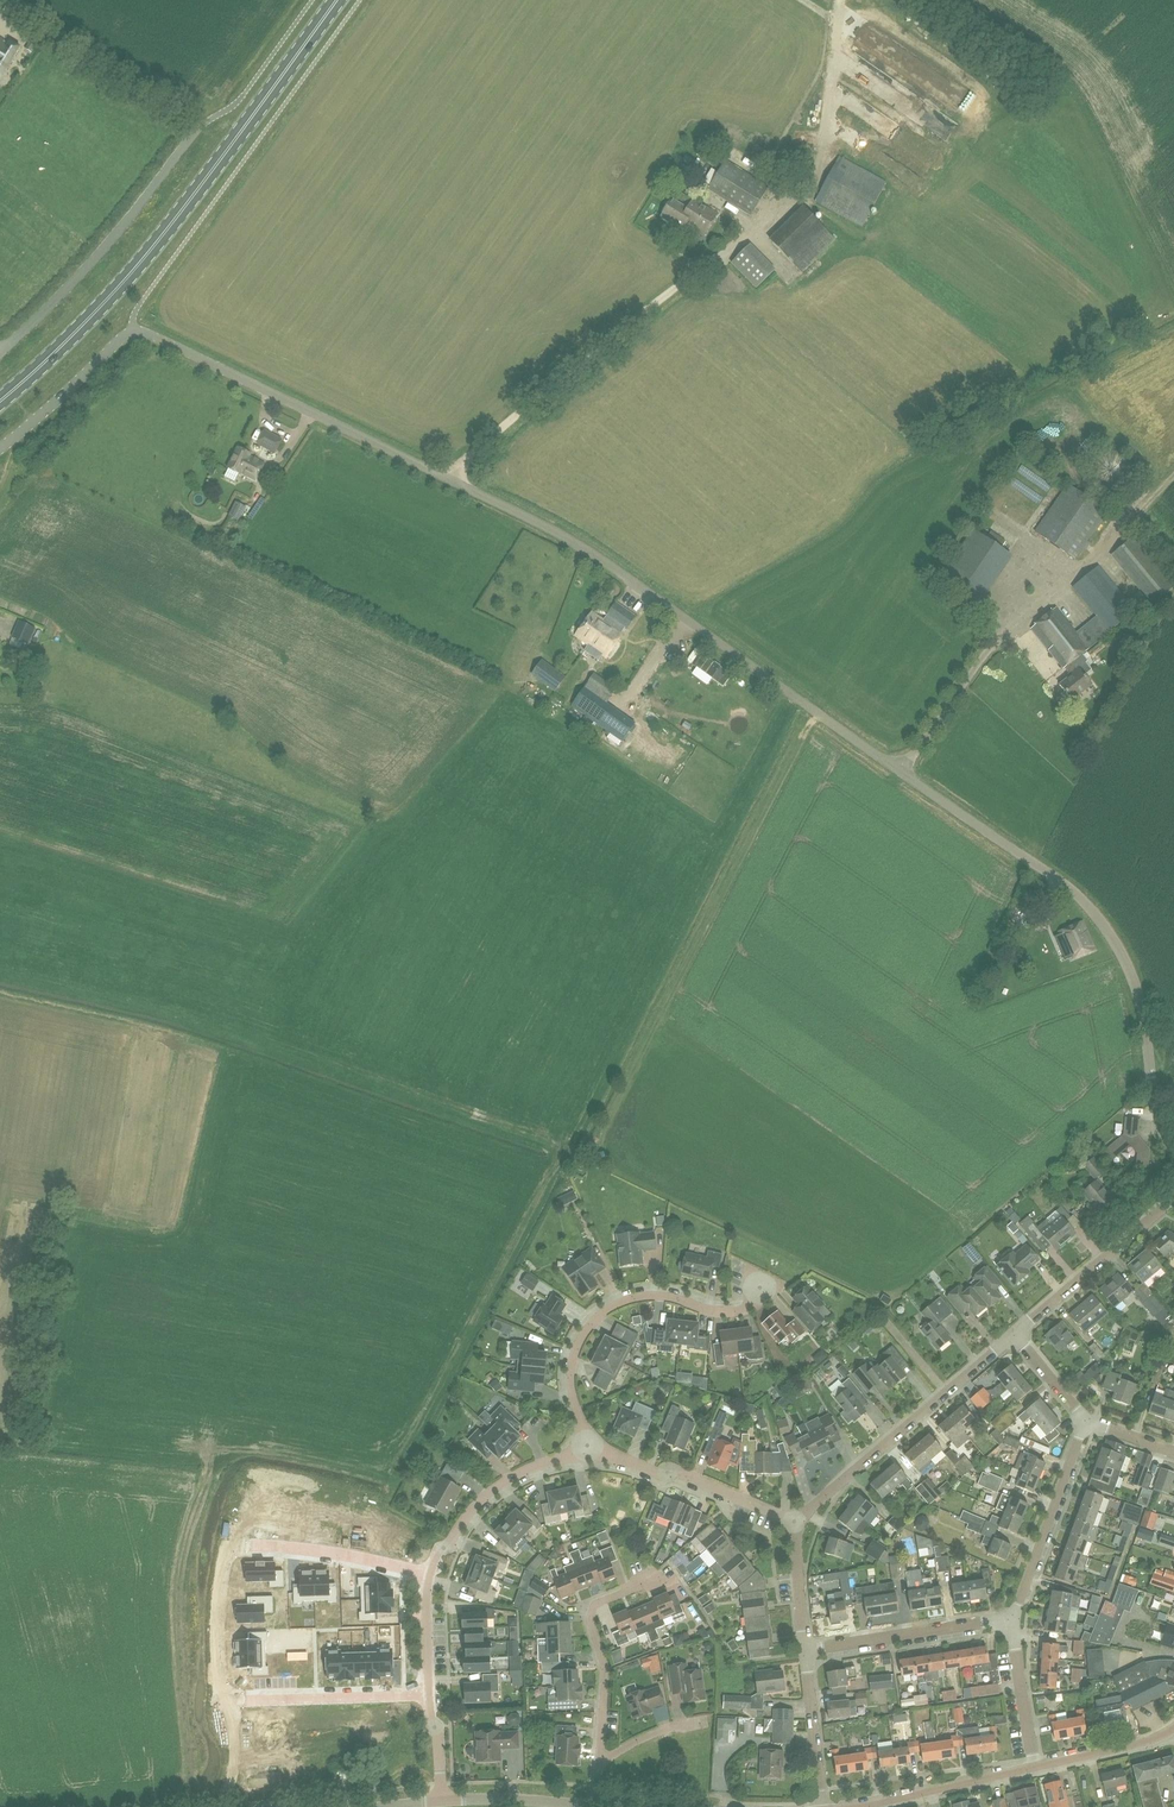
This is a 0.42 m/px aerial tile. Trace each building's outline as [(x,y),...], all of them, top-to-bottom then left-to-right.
[(18,18),(23,9),(9,1),(3,9),(18,18)] [(2,78),(21,47),(11,41),(9,44),(0,38),(0,77),(2,78)] [(25,48),(32,52),(37,44),(31,40),(25,48)] [(928,129),(941,143),(950,135),(936,121),(928,129)] [(863,226),(886,182),(839,157),(815,201),(863,226)] [(751,215),(768,187),(725,160),(708,188),(751,215)] [(683,229),(686,224),(684,223),(695,206),(691,203),(688,208),(673,198),(661,216),(683,229)] [(684,223),(686,224),(704,235),(717,214),(693,199),(691,203),(695,206),(684,223)] [(803,205),(769,239),(802,272),(836,239),(803,205)] [(741,274),(761,255),(750,244),(731,263),(741,274)] [(761,255),(741,274),(756,287),(774,268),(761,255)] [(258,443),(275,452),(282,439),(265,430),(258,443)] [(265,463),(250,455),(251,454),(238,447),(228,467),(241,474),(241,472),(256,480),(265,463)] [(1003,509),(1027,523),(1052,481),(1028,467),(1003,509)] [(1099,524),(1107,512),(1068,485),(1035,531),(1074,559),(1083,547),(1086,550),(1090,543),(1087,541),(1095,530),(1098,532),(1102,527),(1099,524)] [(236,501),(228,516),(239,521),(246,506),(236,501)] [(939,578),(978,605),(1012,556),(974,529),(939,578)] [(1152,604),(1173,587),(1133,538),(1112,555),(1152,604)] [(1057,607),(1031,628),(1063,667),(1064,666),(1069,673),(1068,673),(1070,675),(1059,684),(1072,700),(1091,684),(1083,674),(1090,669),(1085,661),(1086,660),(1081,653),(1088,647),(1135,611),(1099,565),(1073,586),(1097,616),(1076,632),(1057,607)] [(614,605),(606,615),(623,627),(627,630),(635,620),(614,605)] [(593,612),(576,636),(592,646),(608,657),(624,634),(620,631),(623,627),(606,615),(603,619),(593,612)] [(28,645),(36,628),(20,621),(19,621),(9,645),(23,651),(26,644),(28,645)] [(540,677),(557,690),(567,676),(550,664),(540,677)] [(1049,682),(1057,680),(1052,665),(1044,668),(1049,682)] [(595,673),(572,705),(623,742),(637,723),(607,702),(612,697),(613,698),(619,689),(595,673)] [(520,686),(518,692),(528,695),(530,688),(520,686)] [(541,704),(544,698),(537,694),(533,700),(541,704)] [(648,716),(657,704),(652,700),(643,712),(648,716)] [(1022,903),(1033,911),(1042,896),(1031,890),(1022,903)] [(1061,934),(1054,936),(1064,959),(1071,957),(1071,959),(1095,949),(1083,922),(1060,931),(1061,934)] [(1127,1118),(1125,1134),(1105,1150),(1113,1160),(1131,1145),(1138,1153),(1136,1170),(1148,1171),(1149,1149),(1135,1132),(1138,1129),(1139,1119),(1127,1118)] [(1094,1157),(1084,1165),(1096,1179),(1104,1171),(1094,1157)] [(1100,1212),(1114,1199),(1098,1180),(1083,1192),(1100,1212)] [(575,1191),(564,1196),(568,1204),(578,1199),(575,1191)] [(1056,1211),(1047,1219),(1065,1241),(1075,1233),(1066,1221),(1071,1217),(1062,1206),(1056,1211)] [(1033,1222),(1023,1230),(1035,1243),(1038,1240),(1044,1235),(1056,1249),(1065,1241),(1047,1219),(1042,1224),(1037,1227),(1033,1223),(1033,1222)] [(1005,1225),(1012,1233),(1017,1229),(1010,1221),(1005,1225)] [(1021,1241),(1025,1238),(1018,1230),(1014,1233),(1021,1241)] [(1154,1243),(1164,1256),(1170,1251),(1173,1253),(1173,1235),(1168,1231),(1154,1243)] [(639,1232),(618,1235),(621,1265),(643,1263),(642,1252),(644,1250),(656,1248),(654,1232),(640,1234),(639,1232)] [(974,1263),(981,1257),(968,1242),(961,1248),(974,1263)] [(1029,1272),(1026,1268),(1031,1264),(1032,1265),(1039,1259),(1026,1245),(1015,1254),(1013,1251),(997,1265),(1014,1284),(1029,1272)] [(563,1268),(575,1286),(576,1285),(582,1295),(588,1291),(589,1293),(596,1288),(595,1286),(597,1285),(590,1276),(604,1266),(592,1248),(563,1268)] [(682,1272),(693,1274),(693,1273),(699,1274),(699,1275),(710,1278),(713,1265),(720,1267),(723,1253),(709,1250),(707,1257),(687,1252),(685,1261),(682,1260),(680,1261),(678,1267),(680,1269),(683,1270),(682,1272)] [(1143,1282),(1161,1267),(1147,1250),(1129,1265),(1143,1282)] [(973,1289),(987,1305),(988,1307),(1000,1297),(990,1285),(997,1279),(986,1267),(974,1277),(980,1284),(973,1289)] [(1122,1300),(1132,1292),(1133,1291),(1118,1273),(1100,1289),(1115,1306),(1119,1311),(1126,1305),(1122,1300)] [(526,1274),(520,1284),(533,1291),(539,1282),(526,1274)] [(807,1312),(801,1318),(812,1330),(824,1319),(817,1310),(824,1304),(808,1286),(794,1298),(807,1312)] [(976,1315),(987,1305),(973,1289),(972,1287),(965,1292),(960,1286),(948,1296),(959,1309),(966,1303),(976,1315)] [(892,1300),(893,1299),(885,1294),(881,1299),(889,1305),(892,1300)] [(1166,1307),(1154,1294),(1148,1299),(1160,1313),(1166,1307)] [(1108,1313),(1093,1295),(1070,1314),(1085,1332),(1108,1313)] [(559,1311),(560,1312),(565,1304),(552,1296),(547,1304),(545,1302),(534,1320),(554,1333),(563,1318),(557,1314),(559,1311)] [(923,1330),(938,1349),(951,1339),(937,1321),(944,1315),(940,1310),(947,1305),(941,1297),(922,1312),(931,1323),(923,1330)] [(1154,1317),(1160,1313),(1148,1299),(1143,1304),(1154,1317)] [(764,1323),(780,1342),(788,1335),(793,1342),(805,1332),(795,1320),(789,1325),(778,1311),(764,1323)] [(641,1315),(632,1317),(634,1325),(642,1323),(641,1315)] [(654,1328),(643,1327),(646,1343),(652,1344),(652,1345),(660,1346),(659,1351),(673,1352),(674,1348),(674,1345),(681,1346),(684,1321),(678,1321),(677,1318),(671,1318),(669,1320),(668,1320),(667,1329),(662,1329),(654,1328)] [(684,1321),(681,1346),(688,1347),(688,1348),(695,1349),(695,1350),(709,1351),(711,1334),(702,1333),(698,1333),(699,1323),(698,1323),(697,1320),(692,1320),(690,1322),(684,1321)] [(873,1322),(868,1326),(872,1330),(877,1326),(873,1322)] [(1059,1351),(1074,1339),(1060,1323),(1046,1335),(1059,1351)] [(507,1324),(503,1333),(509,1335),(513,1326),(507,1324)] [(752,1328),(736,1330),(739,1352),(746,1351),(746,1354),(747,1357),(749,1358),(752,1359),(764,1357),(762,1341),(753,1342),(752,1328)] [(600,1342),(596,1349),(624,1363),(639,1334),(627,1329),(622,1340),(621,1339),(617,1340),(616,1341),(606,1336),(604,1340),(603,1340),(601,1341),(600,1342)] [(739,1352),(736,1330),(721,1332),(723,1348),(715,1349),(717,1366),(725,1365),(724,1354),(739,1352)] [(518,1358),(518,1366),(545,1368),(546,1353),(538,1352),(538,1344),(513,1341),(511,1358),(518,1358)] [(1094,1353),(1105,1366),(1107,1364),(1111,1354),(1108,1349),(1104,1352),(1094,1342),(1089,1346),(1094,1353)] [(878,1366),(895,1386),(907,1376),(897,1364),(903,1358),(893,1346),(881,1356),(886,1362),(880,1367),(879,1365),(878,1366)] [(615,1381),(624,1363),(596,1349),(595,1351),(593,1357),(592,1360),(593,1360),(591,1364),(603,1370),(601,1374),(599,1373),(594,1384),(606,1390),(612,1379),(615,1381)] [(822,1349),(818,1353),(824,1359),(828,1356),(822,1349)] [(1105,1366),(1094,1353),(1091,1355),(1097,1362),(1087,1371),(1085,1374),(1081,1370),(1074,1376),(1082,1386),(1092,1377),(1096,1374),(1105,1366)] [(1165,1366),(1166,1360),(1160,1358),(1158,1363),(1151,1382),(1158,1384),(1165,1366)] [(894,1386),(895,1386),(878,1366),(872,1370),(867,1364),(855,1374),(865,1387),(871,1382),(881,1394),(893,1384),(894,1386)] [(994,1388),(1000,1396),(1022,1377),(1011,1365),(997,1377),(1001,1381),(994,1388)] [(545,1368),(518,1366),(517,1373),(510,1372),(509,1389),(534,1391),(535,1383),(544,1384),(545,1368)] [(1136,1385),(1120,1379),(1121,1375),(1109,1371),(1103,1388),(1114,1392),(1112,1399),(1129,1406),(1136,1385)] [(691,1384),(703,1385),(704,1378),(692,1376),(691,1384)] [(1032,1389),(1022,1377),(1000,1396),(1005,1401),(1010,1408),(1018,1401),(1032,1389)] [(867,1411),(856,1398),(862,1394),(849,1378),(831,1392),(846,1410),(840,1414),(848,1423),(853,1419),(855,1421),(867,1411)] [(489,1384),(495,1391),(502,1386),(496,1379),(489,1384)] [(665,1386),(666,1389),(671,1391),(674,1384),(667,1381),(665,1386)] [(773,1388),(780,1397),(787,1392),(780,1383),(773,1388)] [(1173,1391),(1163,1418),(1173,1422),(1173,1388),(1173,1391)] [(970,1398),(980,1410),(991,1401),(982,1389),(970,1398)] [(1148,1412),(1163,1418),(1173,1391),(1166,1389),(1163,1398),(1154,1395),(1148,1412)] [(1036,1423),(1051,1411),(1040,1398),(1026,1410),(1018,1417),(1023,1424),(1031,1417),(1036,1423)] [(637,1401),(632,1411),(624,1407),(615,1427),(635,1436),(641,1421),(650,1425),(656,1410),(637,1401)] [(755,1405),(746,1403),(744,1412),(753,1413),(755,1405)] [(681,1408),(673,1404),(665,1422),(673,1425),(666,1442),(672,1444),(674,1449),(678,1447),(684,1449),(695,1424),(678,1416),(681,1408)] [(521,1424),(516,1419),(507,1411),(501,1405),(491,1415),(496,1421),(490,1427),(495,1433),(512,1449),(518,1442),(516,1440),(521,1436),(515,1431),(521,1424)] [(963,1406),(951,1416),(964,1432),(968,1436),(968,1435),(973,1431),(970,1427),(976,1421),(976,1420),(977,1419),(977,1417),(974,1413),(972,1413),(970,1414),(963,1406)] [(761,1429),(767,1427),(763,1409),(757,1411),(761,1429)] [(995,1428),(1012,1414),(1008,1409),(991,1423),(995,1428)] [(1061,1423),(1051,1411),(1036,1423),(1047,1435),(1044,1437),(1049,1443),(1060,1433),(1056,1428),(1061,1423)] [(1012,1414),(995,1428),(1000,1434),(1017,1420),(1012,1414)] [(823,1424),(809,1431),(810,1433),(821,1454),(835,1447),(828,1434),(837,1430),(829,1415),(820,1420),(823,1424)] [(964,1432),(951,1416),(939,1427),(952,1442),(964,1432)] [(536,1434),(547,1423),(541,1417),(530,1428),(536,1434)] [(790,1430),(787,1421),(778,1424),(781,1433),(790,1430)] [(808,1462),(821,1454),(810,1433),(809,1431),(804,1422),(797,1426),(799,1431),(786,1439),(794,1453),(802,1449),(808,1462)] [(512,1449),(495,1433),(490,1427),(483,1435),(477,1429),(467,1440),(473,1446),(482,1454),(487,1460),(494,1453),(499,1458),(503,1454),(505,1456),(512,1449)] [(738,1466),(741,1457),(742,1441),(733,1438),(731,1445),(719,1440),(723,1431),(715,1427),(708,1443),(716,1447),(708,1464),(725,1471),(729,1462),(738,1466)] [(1003,1443),(1005,1440),(996,1429),(990,1434),(1000,1445),(1003,1443)] [(1022,1434),(1019,1441),(1021,1442),(1021,1443),(1033,1448),(1036,1440),(1022,1434)] [(930,1435),(917,1445),(931,1461),(943,1450),(930,1435)] [(1021,1442),(1019,1441),(1007,1436),(1005,1440),(1003,1443),(1018,1449),(1021,1443),(1021,1442)] [(748,1474),(764,1474),(764,1452),(757,1452),(757,1445),(757,1443),(755,1441),(753,1440),(742,1441),(741,1457),(747,1457),(748,1474)] [(1103,1448),(1097,1463),(1115,1470),(1120,1472),(1126,1456),(1123,1455),(1126,1447),(1107,1440),(1104,1448),(1103,1448)] [(764,1452),(764,1474),(781,1473),(781,1462),(789,1459),(784,1443),(778,1444),(780,1452),(764,1452)] [(1039,1443),(1037,1449),(1053,1456),(1056,1450),(1039,1443)] [(935,1466),(931,1461),(917,1445),(905,1455),(918,1471),(924,1476),(935,1466)] [(1141,1464),(1134,1484),(1142,1487),(1147,1473),(1153,1456),(1145,1453),(1138,1450),(1135,1458),(1137,1462),(1141,1464)] [(1022,1456),(1016,1468),(1040,1478),(1046,1463),(1025,1454),(1022,1456)] [(966,1456),(960,1460),(969,1471),(975,1467),(966,1456)] [(980,1464),(985,1470),(990,1465),(989,1463),(991,1461),(988,1458),(980,1464)] [(954,1464),(964,1476),(969,1471),(960,1460),(954,1464)] [(426,1504),(447,1515),(461,1489),(456,1486),(464,1472),(448,1463),(443,1471),(440,1477),(441,1478),(426,1504)] [(895,1463),(883,1474),(895,1488),(899,1484),(901,1486),(903,1485),(908,1490),(913,1485),(907,1477),(895,1463)] [(1120,1472),(1115,1470),(1097,1463),(1089,1486),(1112,1495),(1120,1472)] [(1033,1493),(1040,1478),(1016,1468),(1016,1469),(1022,1472),(1019,1479),(1012,1476),(1010,1483),(1016,1486),(1033,1493)] [(1169,1482),(1173,1473),(1161,1469),(1154,1489),(1163,1492),(1167,1481),(1169,1482)] [(981,1477),(1000,1486),(1003,1479),(990,1473),(989,1475),(983,1472),(981,1477)] [(1147,1473),(1142,1487),(1148,1490),(1153,1476),(1147,1473)] [(895,1488),(883,1474),(870,1484),(882,1499),(895,1488)] [(997,1493),(1000,1486),(981,1477),(978,1484),(997,1493)] [(928,1478),(922,1483),(926,1488),(935,1499),(946,1491),(942,1486),(938,1489),(928,1478)] [(929,1504),(935,1499),(926,1488),(922,1483),(916,1488),(929,1504)] [(563,1487),(568,1512),(575,1510),(576,1518),(593,1514),(589,1498),(581,1500),(578,1486),(573,1486),(563,1487)] [(561,1513),(568,1512),(563,1487),(554,1490),(548,1493),(551,1507),(543,1508),(546,1524),(562,1520),(561,1513)] [(1087,1490),(1082,1505),(1098,1511),(1103,1496),(1087,1490)] [(996,1508),(1005,1512),(1022,1519),(1029,1504),(1011,1497),(1002,1494),(996,1508)] [(859,1495),(848,1508),(863,1519),(869,1524),(878,1513),(877,1509),(873,1506),(859,1495)] [(657,1515),(672,1522),(673,1522),(681,1502),(680,1502),(676,1500),(665,1496),(661,1505),(654,1503),(648,1519),(654,1521),(657,1515)] [(681,1502),(673,1522),(687,1528),(684,1534),(691,1537),(692,1536),(698,1522),(698,1521),(692,1518),(696,1509),(696,1508),(681,1502)] [(1137,1525),(1142,1509),(1124,1503),(1118,1518),(1137,1525)] [(1098,1511),(1082,1505),(1076,1520),(1093,1526),(1098,1511)] [(509,1517),(505,1521),(521,1537),(528,1529),(533,1535),(541,1526),(538,1520),(525,1507),(519,1513),(516,1510),(515,1511),(512,1510),(508,1514),(509,1517)] [(848,1508),(838,1520),(853,1532),(863,1520),(863,1519),(848,1508)] [(969,1521),(983,1527),(987,1518),(978,1514),(977,1516),(964,1510),(963,1511),(959,1510),(956,1515),(969,1521)] [(1153,1530),(1158,1515),(1144,1510),(1139,1526),(1153,1530)] [(898,1511),(893,1517),(904,1528),(909,1522),(898,1511)] [(1005,1512),(1002,1519),(992,1515),(989,1523),(1016,1534),(1022,1519),(1005,1512)] [(698,1521),(698,1522),(705,1524),(708,1516),(701,1513),(698,1521)] [(913,1525),(915,1529),(920,1531),(924,1529),(928,1521),(926,1516),(921,1515),(917,1516),(913,1525)] [(904,1528),(893,1517),(888,1522),(899,1533),(904,1528)] [(1099,1528),(1093,1526),(1076,1520),(1071,1534),(1087,1540),(1093,1542),(1099,1528)] [(527,1542),(521,1537),(505,1521),(501,1525),(499,1524),(495,1528),(496,1531),(494,1533),(505,1542),(499,1548),(502,1551),(512,1557),(520,1549),(527,1542)] [(980,1533),(983,1527),(969,1521),(966,1528),(980,1533)] [(1133,1525),(1127,1523),(1122,1521),(1119,1529),(1124,1531),(1123,1536),(1128,1537),(1133,1525)] [(696,1536),(706,1548),(726,1532),(721,1526),(717,1529),(712,1523),(696,1536)] [(1136,1537),(1149,1542),(1153,1532),(1139,1527),(1136,1537)] [(706,1548),(717,1562),(736,1546),(731,1540),(732,1539),(726,1532),(706,1548)] [(1005,1560),(1011,1545),(985,1534),(982,1543),(991,1546),(988,1553),(1005,1560)] [(1071,1534),(1066,1549),(1082,1555),(1087,1540),(1071,1534)] [(1161,1534),(1158,1542),(1173,1548),(1173,1538),(1161,1534)] [(917,1549),(931,1547),(930,1540),(915,1535),(917,1549)] [(1128,1537),(1123,1536),(1118,1547),(1123,1549),(1128,1537)] [(843,1558),(847,1543),(829,1537),(825,1553),(843,1558)] [(869,1546),(882,1554),(886,1548),(873,1540),(869,1546)] [(603,1558),(595,1561),(602,1580),(602,1581),(603,1583),(617,1577),(611,1563),(618,1560),(612,1546),(600,1551),(603,1558)] [(728,1573),(747,1557),(742,1551),(741,1552),(736,1546),(717,1562),(728,1573)] [(878,1560),(882,1554),(869,1546),(865,1552),(878,1560)] [(936,1573),(944,1572),(940,1546),(935,1546),(937,1557),(934,1558),(936,1573)] [(940,1546),(944,1572),(951,1571),(949,1555),(948,1553),(945,1553),(944,1546),(940,1546)] [(557,1559),(560,1557),(558,1553),(556,1547),(556,1548),(549,1556),(552,1558),(557,1559)] [(595,1561),(593,1555),(583,1559),(579,1549),(574,1551),(588,1586),(602,1581),(602,1580),(595,1561)] [(1066,1549),(1060,1563),(1077,1569),(1082,1555),(1066,1549)] [(473,1565),(471,1571),(492,1578),(494,1572),(498,1573),(499,1570),(504,1571),(508,1560),(504,1558),(483,1550),(481,1558),(476,1556),(476,1557),(473,1558),(471,1563),(473,1565)] [(564,1566),(567,1573),(567,1572),(575,1591),(588,1586),(574,1551),(570,1553),(574,1563),(564,1566)] [(1112,1566),(1117,1567),(1121,1557),(1111,1554),(1108,1563),(1113,1565),(1112,1566)] [(671,1556),(658,1566),(666,1575),(678,1565),(671,1556)] [(753,1564),(747,1557),(728,1573),(738,1585),(756,1569),(752,1565),(753,1564)] [(897,1558),(899,1578),(907,1577),(905,1562),(904,1557),(897,1558)] [(892,1579),(899,1578),(897,1558),(890,1558),(889,1559),(890,1564),(892,1579)] [(246,1565),(244,1566),(244,1574),(246,1574),(246,1581),(269,1581),(269,1587),(283,1586),(283,1571),(275,1571),(275,1563),(265,1563),(265,1562),(255,1562),(256,1563),(246,1564),(246,1565)] [(686,1567),(683,1563),(677,1567),(679,1571),(686,1567)] [(690,1563),(686,1567),(688,1571),(690,1573),(694,1569),(690,1563)] [(1071,1584),(1077,1569),(1060,1563),(1055,1578),(1071,1584)] [(537,1571),(530,1565),(527,1569),(535,1574),(537,1571)] [(1107,1580),(1111,1582),(1117,1567),(1112,1566),(1107,1580)] [(679,1571),(682,1575),(688,1571),(686,1567),(679,1571)] [(576,1593),(575,1591),(567,1572),(567,1573),(559,1576),(556,1568),(550,1570),(562,1599),(576,1593)] [(984,1580),(967,1582),(970,1601),(987,1598),(985,1584),(992,1583),(989,1568),(982,1569),(984,1580)] [(300,1588),(293,1588),(294,1604),(302,1604),(302,1601),(315,1601),(314,1572),(311,1572),(311,1569),(302,1569),(302,1572),(300,1572),(300,1585),(300,1588)] [(317,1571),(314,1572),(315,1601),(328,1600),(328,1603),(336,1602),(336,1586),(329,1587),(329,1584),(328,1571),(326,1571),(325,1569),(317,1569),(317,1571)] [(757,1569),(756,1569),(738,1585),(742,1594),(765,1591),(767,1591),(765,1578),(757,1569)] [(1173,1581),(1173,1572),(1166,1569),(1164,1577),(1173,1581)] [(492,1578),(471,1571),(469,1576),(466,1577),(464,1582),(466,1584),(466,1585),(470,1587),(467,1595),(487,1602),(492,1603),(496,1592),(492,1590),(493,1586),(489,1585),(492,1578)] [(531,1582),(535,1574),(526,1571),(523,1579),(531,1582)] [(840,1622),(847,1620),(845,1607),(853,1605),(850,1591),(847,1571),(838,1573),(841,1592),(834,1593),(835,1603),(828,1604),(831,1623),(832,1625),(840,1624),(840,1622)] [(1173,1590),(1173,1582),(1157,1576),(1154,1585),(1173,1591),(1173,1590)] [(374,1577),(358,1578),(358,1586),(360,1586),(361,1599),(392,1598),(392,1590),(390,1590),(390,1584),(377,1585),(374,1585),(374,1577)] [(534,1580),(530,1586),(542,1594),(545,1596),(550,1587),(536,1577),(534,1580)] [(924,1589),(926,1608),(943,1605),(940,1587),(933,1588),(931,1577),(922,1579),(924,1589)] [(1131,1579),(1129,1586),(1141,1589),(1143,1581),(1131,1579)] [(1111,1582),(1107,1580),(1103,1591),(1107,1592),(1111,1582)] [(970,1601),(967,1582),(952,1585),(954,1603),(970,1601)] [(878,1585),(883,1615),(899,1612),(894,1583),(878,1585)] [(1117,1584),(1110,1603),(1105,1601),(1088,1642),(1106,1645),(1111,1635),(1107,1633),(1119,1606),(1127,1610),(1135,1590),(1117,1584)] [(883,1615),(878,1585),(855,1589),(858,1605),(865,1603),(867,1617),(883,1615)] [(926,1608),(924,1589),(908,1592),(911,1610),(926,1608)] [(744,1609),(769,1605),(768,1597),(766,1597),(765,1591),(742,1594),(744,1609)] [(1053,1591),(1050,1604),(1070,1608),(1079,1610),(1081,1596),(1053,1591)] [(654,1598),(655,1601),(655,1600),(663,1619),(664,1619),(671,1616),(674,1623),(687,1618),(681,1604),(674,1607),(668,1593),(654,1598)] [(527,1594),(521,1610),(536,1615),(541,1600),(527,1594)] [(711,1599),(707,1594),(703,1596),(707,1602),(711,1599)] [(235,1608),(235,1617),(238,1617),(238,1623),(264,1622),(264,1613),(273,1613),(273,1596),(247,1597),(247,1598),(249,1598),(250,1603),(248,1605),(237,1606),(237,1608),(235,1608)] [(703,1596),(698,1599),(702,1605),(707,1602),(703,1596)] [(361,1612),(359,1612),(359,1621),(375,1620),(375,1613),(378,1613),(390,1612),(390,1607),(393,1607),(392,1598),(361,1599),(361,1612)] [(655,1601),(642,1606),(656,1641),(661,1639),(656,1629),(666,1625),(664,1619),(663,1619),(655,1600),(655,1601)] [(717,1608),(712,1602),(708,1605),(712,1611),(717,1608)] [(1068,1621),(1070,1608),(1050,1604),(1048,1617),(1068,1621)] [(708,1605),(704,1608),(708,1614),(712,1611),(708,1605)] [(770,1614),(769,1605),(744,1609),(746,1625),(769,1622),(768,1614),(770,1614)] [(642,1606),(628,1612),(635,1631),(638,1637),(647,1633),(651,1643),(656,1641),(642,1606)] [(462,1628),(487,1627),(487,1619),(494,1618),(494,1609),(485,1608),(486,1613),(462,1614),(462,1628)] [(627,1634),(635,1631),(628,1612),(627,1610),(613,1615),(619,1630),(612,1633),(618,1647),(630,1641),(627,1634)] [(1167,1615),(1159,1612),(1157,1618),(1165,1621),(1167,1615)] [(1095,1618),(1088,1615),(1084,1624),(1091,1626),(1095,1618)] [(1068,1621),(1048,1617),(1045,1630),(1065,1634),(1066,1630),(1074,1631),(1076,1622),(1068,1621)] [(358,1626),(358,1618),(346,1618),(347,1626),(358,1626)] [(548,1632),(548,1638),(571,1638),(570,1622),(537,1624),(537,1632),(548,1632)] [(748,1641),(773,1638),(772,1629),(770,1629),(769,1622),(746,1625),(748,1641)] [(1173,1645),(1173,1626),(1168,1624),(1161,1644),(1172,1648),(1173,1644),(1173,1645)] [(487,1627),(462,1628),(462,1629),(465,1629),(465,1643),(488,1642),(487,1627)] [(703,1639),(708,1635),(704,1629),(698,1633),(703,1639)] [(1087,1642),(1091,1634),(1084,1631),(1081,1640),(1087,1642)] [(236,1643),(233,1643),(234,1652),(236,1652),(236,1654),(265,1654),(265,1641),(267,1641),(267,1632),(251,1633),(251,1640),(248,1640),(236,1640),(236,1643)] [(307,1644),(303,1644),(303,1652),(313,1652),(312,1636),(307,1636),(307,1644)] [(670,1637),(662,1640),(665,1646),(672,1643),(670,1637)] [(571,1653),(571,1638),(548,1638),(548,1645),(538,1646),(539,1663),(542,1662),(556,1662),(555,1654),(571,1653)] [(773,1638),(748,1641),(750,1658),(771,1655),(770,1648),(774,1647),(773,1638)] [(734,1639),(727,1643),(730,1647),(736,1643),(734,1639)] [(1082,1641),(1074,1640),(1073,1653),(1084,1654),(1084,1642),(1082,1641)] [(463,1657),(463,1658),(489,1657),(490,1657),(490,1648),(495,1647),(495,1641),(488,1642),(465,1643),(466,1657),(463,1657)] [(711,1650),(713,1648),(713,1644),(710,1642),(707,1642),(705,1645),(705,1648),(707,1650),(711,1650)] [(730,1647),(733,1651),(739,1647),(736,1643),(730,1647)] [(1042,1658),(1058,1659),(1058,1652),(1068,1652),(1068,1646),(1059,1645),(1043,1644),(1042,1658)] [(991,1671),(993,1684),(998,1683),(1001,1683),(998,1665),(991,1667),(990,1662),(989,1662),(986,1647),(972,1649),(974,1665),(982,1664),(984,1672),(991,1671)] [(391,1649),(377,1650),(378,1654),(379,1679),(380,1679),(380,1676),(392,1676),(391,1653),(391,1649)] [(960,1667),(974,1665),(972,1649),(957,1651),(960,1667)] [(340,1651),(326,1651),(326,1653),(327,1659),(327,1665),(327,1678),(333,1678),(333,1680),(341,1680),(340,1655),(340,1651)] [(945,1669),(960,1667),(957,1651),(943,1654),(945,1669)] [(888,1653),(880,1655),(881,1664),(890,1663),(888,1653)] [(236,1657),(234,1657),(234,1666),(236,1666),(237,1669),(249,1668),(252,1668),(253,1675),(268,1675),(268,1667),(266,1667),(265,1654),(236,1654),(236,1657)] [(353,1654),(340,1655),(341,1680),(354,1680),(354,1677),(353,1654)] [(365,1654),(353,1654),(354,1677),(366,1677),(365,1654)] [(378,1654),(365,1654),(366,1677),(366,1679),(379,1679),(378,1654)] [(650,1666),(652,1673),(662,1670),(657,1654),(647,1657),(642,1659),(644,1668),(650,1666)] [(945,1669),(943,1654),(929,1656),(931,1672),(932,1671),(945,1669)] [(933,1681),(932,1671),(931,1672),(929,1656),(914,1658),(917,1674),(925,1673),(927,1682),(933,1681)] [(1087,1658),(1089,1679),(1104,1677),(1103,1656),(1087,1658)] [(489,1657),(463,1658),(464,1673),(490,1672),(489,1657)] [(902,1676),(917,1674),(914,1658),(900,1660),(902,1676)] [(1041,1673),(1057,1674),(1057,1666),(1067,1667),(1067,1660),(1058,1659),(1042,1658),(1041,1673)] [(497,1659),(497,1671),(513,1671),(513,1659),(497,1659)] [(1123,1704),(1129,1704),(1132,1708),(1173,1687),(1173,1664),(1173,1660),(1168,1660),(1159,1660),(1145,1662),(1145,1663),(1113,1678),(1120,1691),(1121,1696),(1123,1704)] [(554,1686),(582,1685),(582,1684),(578,1685),(578,1670),(561,1671),(561,1662),(556,1662),(542,1662),(542,1672),(554,1672),(554,1686)] [(685,1702),(705,1699),(701,1670),(687,1672),(686,1663),(670,1666),(674,1693),(683,1692),(685,1702)] [(582,1673),(592,1674),(592,1665),(582,1665),(582,1673)] [(765,1670),(755,1672),(758,1693),(785,1689),(782,1671),(765,1673),(765,1670)] [(848,1686),(847,1679),(846,1670),(845,1670),(827,1672),(830,1689),(832,1688),(833,1695),(847,1693),(846,1686),(848,1686)] [(1057,1674),(1041,1673),(1040,1688),(1056,1689),(1057,1674)] [(464,1684),(465,1702),(490,1701),(490,1692),(499,1692),(498,1674),(482,1675),(483,1683),(464,1684)] [(869,1677),(871,1690),(874,1690),(879,1689),(880,1689),(892,1688),(891,1675),(869,1677)] [(1082,1676),(1072,1675),(1071,1682),(1069,1682),(1069,1688),(1079,1688),(1079,1682),(1081,1682),(1082,1676)] [(993,1684),(978,1686),(979,1696),(1000,1693),(998,1683),(993,1684)] [(582,1700),(582,1685),(554,1686),(558,1686),(558,1693),(548,1696),(548,1710),(567,1709),(566,1700),(582,1700)] [(979,1696),(978,1686),(971,1687),(972,1697),(979,1696)] [(634,1718),(652,1712),(650,1708),(655,1706),(655,1707),(665,1704),(659,1687),(645,1692),(644,1690),(627,1696),(634,1718)] [(950,1701),(949,1690),(942,1691),(944,1702),(950,1701)] [(955,1690),(949,1690),(950,1701),(965,1699),(964,1693),(956,1694),(955,1690)] [(827,1703),(829,1718),(850,1716),(849,1708),(857,1707),(857,1705),(867,1704),(866,1692),(855,1693),(856,1700),(827,1703)] [(920,1695),(922,1705),(928,1704),(927,1694),(920,1695)] [(736,1709),(751,1709),(751,1696),(737,1695),(724,1696),(723,1709),(736,1709)] [(915,1706),(922,1705),(920,1695),(914,1696),(915,1706)] [(1127,1725),(1123,1704),(1121,1696),(1095,1701),(1101,1730),(1127,1725)] [(772,1743),(793,1744),(794,1709),(773,1709),(772,1743)] [(1078,1718),(1068,1720),(1071,1736),(1086,1733),(1083,1718),(1085,1718),(1083,1709),(1077,1710),(1078,1718)] [(512,1726),(517,1725),(520,1722),(520,1717),(517,1713),(512,1714),(508,1717),(509,1722),(512,1726)] [(1056,1714),(1049,1715),(1051,1724),(1052,1724),(1055,1739),(1071,1736),(1068,1720),(1066,1721),(1064,1713),(1056,1714)] [(733,1720),(718,1719),(717,1742),(727,1742),(728,1726),(733,1727),(735,1727),(735,1720),(733,1720)] [(577,1727),(556,1725),(555,1745),(558,1745),(556,1764),(576,1765),(577,1754),(580,1754),(580,1745),(578,1745),(578,1737),(576,1737),(577,1727)] [(990,1736),(979,1737),(982,1753),(997,1751),(995,1735),(997,1735),(995,1726),(992,1726),(989,1727),(990,1736)] [(982,1753),(979,1737),(978,1737),(976,1727),(963,1728),(964,1734),(957,1735),(959,1746),(965,1745),(967,1755),(982,1753)] [(519,1747),(518,1732),(500,1732),(500,1731),(476,1732),(477,1761),(501,1760),(500,1750),(502,1748),(519,1747)] [(936,1743),(938,1759),(954,1757),(953,1747),(959,1746),(957,1735),(950,1736),(951,1741),(936,1743)] [(863,1746),(871,1745),(869,1738),(862,1739),(863,1746)] [(923,1761),(938,1759),(936,1743),(921,1746),(921,1740),(914,1741),(915,1752),(922,1751),(923,1761)] [(909,1753),(915,1752),(914,1741),(907,1742),(908,1748),(893,1750),(895,1765),(911,1763),(909,1753)] [(871,1748),(872,1758),(879,1757),(880,1767),(895,1765),(893,1750),(878,1752),(878,1747),(871,1748)] [(866,1759),(872,1758),(871,1748),(864,1749),(865,1754),(850,1756),(852,1771),(867,1769),(866,1759)] [(852,1771),(850,1756),(839,1757),(838,1749),(831,1750),(833,1759),(835,1759),(837,1773),(852,1771)] [(782,1761),(783,1751),(761,1750),(761,1777),(780,1778),(781,1761),(782,1761)] [(1173,1756),(1133,1766),(1144,1806),(1163,1806),(1157,1784),(1159,1784),(1157,1778),(1173,1773),(1173,1758),(1173,1756)] [(1066,1760),(1058,1762),(1060,1769),(1068,1766),(1066,1760)] [(1119,1794),(1117,1786),(1127,1784),(1123,1769),(1102,1774),(1107,1797),(1119,1794)] [(1049,1803),(1050,1806),(1068,1806),(1064,1791),(1063,1791),(1060,1781),(1045,1785),(1049,1803)] [(1011,1806),(1040,1806),(1035,1787),(1014,1792),(1016,1800),(1010,1802),(1011,1806)] [(1004,1798),(993,1801),(995,1806),(1006,1806),(1004,1798)]
